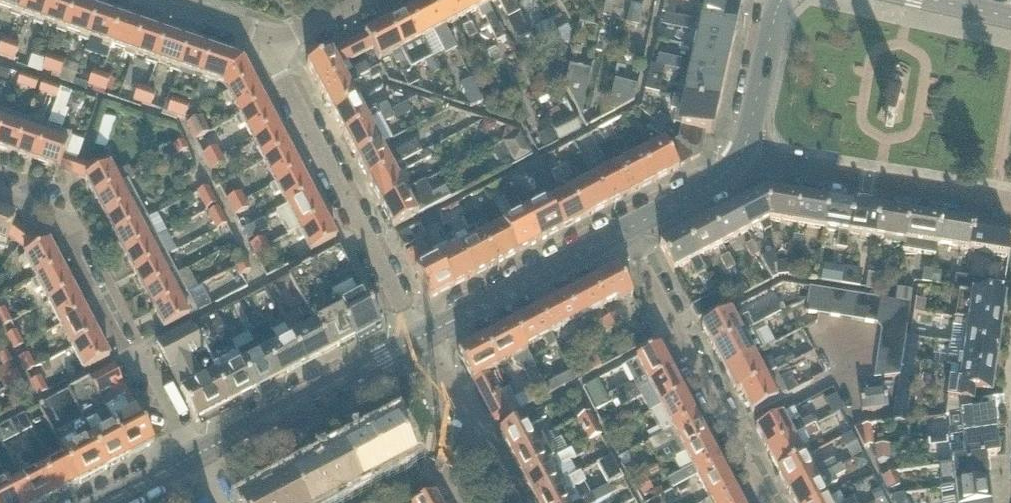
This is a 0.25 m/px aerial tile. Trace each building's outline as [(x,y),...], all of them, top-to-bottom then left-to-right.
[(21,15),(26,0),(0,0),(0,1),(0,7),(16,13),(15,17),(20,19),(21,15)] [(52,0),(26,0),(21,15),(39,21),(38,25),(43,27),(44,22),(52,0)] [(67,30),(76,4),(65,0),(52,0),(44,22),(62,29),(60,33),(65,35),(67,30)] [(466,16),(458,0),(432,0),(431,1),(445,27),(466,16)] [(488,4),(486,0),(458,0),(466,16),(478,10),(483,19),(485,18),(497,42),(506,38),(488,4)] [(513,0),(499,0),(509,19),(510,19),(515,29),(525,23),(516,5),(513,0)] [(604,16),(611,17),(615,0),(607,0),(604,16)] [(631,6),(643,9),(645,0),(632,0),(631,6)] [(678,0),(665,0),(662,14),(674,16),(678,0)] [(740,0),(710,0),(707,12),(702,11),(700,22),(733,30),(740,0)] [(445,27),(431,1),(409,12),(423,38),(433,33),(445,55),(457,50),(445,27)] [(88,42),(99,12),(76,4),(67,30),(85,36),(83,41),(88,42)] [(108,60),(111,50),(112,46),(121,20),(99,12),(88,42),(85,52),(108,60)] [(423,38),(409,12),(388,24),(399,45),(401,50),(402,50),(412,69),(433,58),(423,38)] [(134,58),(135,54),(144,27),(121,20),(112,46),(130,52),(129,56),(134,58)] [(550,60),(568,51),(552,21),(534,29),(550,60)] [(722,81),(733,30),(700,22),(697,33),(702,34),(696,64),(691,62),(688,74),(722,81)] [(470,40),(478,35),(472,23),(464,28),(470,40)] [(401,50),(399,45),(388,24),(366,35),(366,36),(373,49),(379,61),(392,55),(397,65),(399,64),(404,73),(412,69),(402,50),(401,50)] [(157,66),(158,62),(167,35),(144,27),(135,54),(153,60),(152,64),(157,66)] [(179,74),(181,69),(190,43),(167,35),(158,62),(176,68),(174,72),(179,74)] [(340,66),(373,49),(366,36),(333,53),(340,66)] [(477,54),(484,51),(477,37),(470,41),(477,54)] [(11,43),(3,40),(0,48),(0,55),(7,57),(11,43)] [(11,43),(7,57),(15,60),(20,46),(11,43)] [(202,81),(203,77),(212,51),(190,43),(181,69),(198,75),(197,80),(202,81)] [(57,59),(58,58),(49,55),(47,59),(41,57),(42,52),(35,50),(28,69),(42,74),(43,71),(52,73),(56,61),(57,59)] [(223,84),(235,59),(212,51),(203,77),(223,84)] [(340,66),(333,53),(333,52),(308,65),(320,89),(345,76),(340,66)] [(659,57),(657,66),(665,68),(669,69),(671,70),(673,60),(659,57)] [(60,76),(65,62),(57,59),(56,61),(52,73),(60,76)] [(244,62),(235,59),(223,84),(228,94),(254,81),(244,62)] [(370,72),(366,64),(345,76),(320,89),(332,112),(357,99),(350,85),(361,79),(360,77),(370,72)] [(646,91),(660,94),(665,68),(657,66),(651,65),(646,91)] [(581,116),(591,70),(571,66),(567,86),(581,116)] [(373,79),(380,76),(376,68),(370,72),(373,79)] [(2,71),(0,77),(0,79),(9,82),(11,74),(2,71)] [(97,89),(102,75),(94,72),(89,86),(97,89)] [(716,106),(722,81),(688,74),(686,85),(691,86),(688,100),(716,106)] [(36,91),(39,81),(22,75),(18,85),(36,91)] [(102,75),(97,89),(106,91),(111,78),(102,75)] [(913,100),(914,80),(887,78),(886,99),(913,100)] [(472,107),(483,102),(472,79),(460,84),(472,107)] [(617,111),(636,102),(639,86),(614,80),(608,109),(617,111)] [(240,117),(266,104),(254,81),(228,94),(224,96),(227,101),(231,99),(240,117)] [(58,99),(61,89),(44,83),(40,93),(58,99)] [(143,104),(148,90),(139,87),(134,101),(143,104)] [(72,174),(77,161),(64,157),(72,135),(62,132),(69,110),(67,109),(73,93),(61,89),(58,99),(48,127),(36,162),(60,170),(72,174)] [(148,90),(143,104),(151,107),(156,93),(148,90)] [(376,107),(372,110),(364,95),(357,99),(332,112),(344,135),(369,122),(380,117),(390,111),(387,104),(377,109),(376,107)] [(716,106),(688,100),(674,97),(671,111),(676,112),(674,124),(682,126),(679,140),(701,156),(706,132),(710,133),(716,106)] [(176,116),(181,102),(173,99),(168,113),(176,116)] [(181,102),(176,116),(185,119),(190,105),(181,102)] [(252,139),(277,126),(266,104),(240,117),(236,119),(239,124),(243,122),(252,139)] [(8,113),(0,110),(0,138),(8,113)] [(390,111),(380,117),(384,124),(394,118),(391,111),(390,111)] [(29,120),(8,113),(0,138),(0,150),(16,155),(29,120)] [(559,140),(581,130),(573,115),(552,126),(559,140)] [(655,121),(664,129),(669,122),(660,115),(655,121)] [(192,131),(205,125),(201,117),(188,124),(192,131)] [(108,151),(118,122),(106,118),(96,147),(108,151)] [(36,162),(48,127),(29,120),(16,155),(36,162)] [(659,135),(664,129),(655,121),(650,127),(659,135)] [(357,158),(381,145),(369,122),(344,135),(357,158)] [(205,125),(192,131),(196,140),(209,133),(205,125)] [(264,162),(289,149),(277,126),(252,139),(264,162)] [(544,147),(556,140),(551,130),(539,136),(544,147)] [(516,162),(530,154),(519,134),(505,142),(516,162)] [(692,161),(701,156),(679,140),(667,146),(679,168),(692,161)] [(178,155),(190,150),(185,141),(174,147),(178,155)] [(606,145),(611,156),(619,152),(614,141),(606,145)] [(679,168),(667,146),(665,141),(640,154),(655,182),(679,169),(679,168)] [(415,157),(422,154),(416,143),(388,158),(381,145),(357,158),(369,181),(393,168),(404,163),(415,157)] [(605,159),(611,156),(606,145),(599,149),(605,159)] [(208,162),(221,155),(217,148),(204,155),(208,162)] [(276,185),(301,171),(289,149),(264,162),(276,185)] [(419,166),(434,159),(430,150),(422,154),(415,157),(419,165),(419,166)] [(631,194),(655,182),(640,154),(617,166),(631,194)] [(221,155),(208,162),(212,171),(225,164),(221,155)] [(408,170),(419,165),(415,157),(404,163),(408,170)] [(103,170),(84,164),(77,161),(72,174),(86,179),(89,185),(96,199),(129,182),(134,179),(129,168),(114,175),(110,167),(103,170)] [(564,180),(572,176),(567,165),(559,169),(564,180)] [(624,198),(631,194),(617,166),(594,179),(608,206),(624,198)] [(381,205),(406,192),(393,168),(369,181),(381,205)] [(552,173),(558,184),(564,180),(559,169),(552,173)] [(287,207),(313,194),(301,171),(276,185),(272,187),(274,191),(278,189),(287,207)] [(589,216),(608,206),(594,179),(570,191),(583,216),(584,218),(589,216)] [(106,217),(139,200),(129,182),(96,199),(106,217)] [(446,190),(433,196),(425,182),(406,192),(381,205),(394,228),(417,216),(451,199),(446,190)] [(207,210),(217,205),(208,188),(199,193),(207,210)] [(513,192),(519,204),(524,214),(526,216),(539,242),(561,231),(553,216),(547,203),(540,191),(526,198),(520,188),(513,192)] [(584,218),(583,216),(570,191),(547,203),(553,216),(561,231),(584,218)] [(771,229),(769,221),(770,220),(769,216),(769,215),(765,191),(765,192),(735,207),(740,216),(748,232),(760,226),(764,233),(771,229)] [(802,197),(766,191),(765,191),(769,215),(769,216),(770,220),(797,225),(799,216),(802,197)] [(512,208),(519,204),(513,192),(505,196),(512,208)] [(232,208),(245,201),(240,193),(227,200),(232,208)] [(324,217),(324,216),(313,194),(287,207),(283,209),(286,214),(290,212),(299,230),(324,217)] [(827,216),(829,202),(802,197),(799,216),(797,225),(825,229),(827,216)] [(139,200),(106,217),(116,236),(148,219),(139,200)] [(245,201),(232,208),(236,216),(249,209),(245,201)] [(853,216),(854,206),(829,202),(827,216),(825,229),(839,232),(837,248),(847,250),(850,233),(853,216)] [(879,216),(880,210),(854,206),(853,216),(850,233),(876,238),(879,216)] [(748,232),(740,216),(735,207),(718,216),(710,220),(723,245),(748,232)] [(218,231),(227,226),(219,209),(209,214),(218,231)] [(470,215),(475,226),(484,222),(478,210),(470,215)] [(909,216),(909,215),(880,210),(879,216),(876,238),(885,239),(885,241),(905,244),(905,240),(905,238),(909,216)] [(30,235),(14,223),(16,219),(0,213),(0,249),(5,251),(9,238),(22,247),(30,235)] [(539,242),(526,216),(524,214),(520,216),(503,225),(518,253),(539,242)] [(469,229),(475,226),(470,215),(463,218),(469,229)] [(936,256),(938,246),(939,240),(942,220),(909,215),(909,216),(905,238),(905,240),(905,244),(904,250),(936,256)] [(337,240),(336,239),(324,217),(299,230),(294,233),(299,242),(304,239),(311,253),(337,240)] [(126,255),(158,238),(148,219),(116,236),(126,255)] [(699,257),(723,245),(710,220),(686,233),(699,257)] [(518,253),(503,225),(481,237),(496,265),(518,253)] [(974,225),(970,251),(1010,258),(1010,249),(1010,231),(974,225)] [(475,276),(460,248),(448,226),(441,229),(453,252),(438,259),(438,260),(452,288),(475,276)] [(406,230),(398,235),(405,250),(414,245),(410,237),(406,230)] [(706,271),(699,257),(686,233),(662,246),(661,245),(660,246),(674,271),(675,271),(675,270),(690,262),(697,276),(706,271)] [(774,249),(782,248),(780,234),(773,235),(772,236),(774,249)] [(46,246),(30,235),(22,247),(32,254),(20,261),(25,270),(30,268),(37,281),(63,268),(50,244),(46,246)] [(475,276),(496,265),(481,237),(460,248),(475,276)] [(802,251),(804,238),(796,237),(793,250),(802,251)] [(136,274),(168,257),(158,238),(126,255),(136,274)] [(256,254),(269,247),(264,238),(251,245),(256,254)] [(752,258),(760,254),(754,243),(746,247),(752,258)] [(269,247),(256,254),(260,261),(273,254),(269,247)] [(364,293),(363,294),(340,249),(318,260),(327,277),(332,274),(347,303),(339,307),(355,338),(355,339),(381,326),(364,293)] [(438,260),(425,267),(416,249),(407,253),(416,271),(431,299),(452,288),(438,260)] [(762,258),(773,279),(779,277),(777,264),(775,252),(762,258)] [(237,268),(247,263),(242,255),(233,259),(237,268)] [(727,271),(735,267),(729,256),(721,260),(727,271)] [(145,292),(178,275),(168,257),(136,274),(145,292)] [(777,264),(779,277),(789,276),(791,262),(777,264)] [(247,263),(237,268),(242,276),(243,276),(251,272),(247,263)] [(339,307),(320,272),(316,263),(291,276),(306,305),(298,309),(304,319),(311,315),(317,326),(331,352),(341,347),(341,346),(355,338),(339,307)] [(75,291),(64,272),(63,268),(37,281),(32,284),(37,294),(42,291),(49,304),(75,291)] [(841,285),(843,272),(819,268),(817,281),(841,285)] [(155,311),(188,294),(187,293),(198,287),(189,269),(178,275),(145,292),(155,311)] [(604,308),(631,293),(618,269),(591,283),(604,308)] [(843,272),(841,285),(859,288),(862,273),(844,270),(843,272)] [(932,284),(934,272),(924,271),(923,283),(932,284)] [(940,286),(942,272),(934,271),(934,272),(932,284),(940,286)] [(877,291),(879,276),(870,275),(867,289),(877,291)] [(964,289),(966,278),(956,277),(955,288),(964,289)] [(987,282),(977,280),(966,278),(964,289),(986,292),(987,282)] [(578,322),(604,308),(591,283),(565,297),(578,322)] [(807,313),(819,315),(823,291),(811,289),(807,313)] [(724,306),(731,303),(724,290),(718,294),(724,306)] [(86,314),(76,295),(75,291),(49,304),(61,327),(86,314)] [(831,317),(835,293),(823,291),(819,315),(831,317)] [(1004,303),(1004,298),(960,292),(956,319),(1000,326),(1002,316),(1005,316),(1007,303),(1004,303)] [(843,319),(846,295),(835,293),(831,317),(843,319)] [(165,330),(198,313),(188,294),(155,311),(165,330)] [(699,319),(724,306),(718,294),(692,306),(699,319)] [(854,321),(858,296),(846,295),(843,319),(854,321)] [(866,323),(870,298),(858,296),(854,321),(866,323)] [(551,335),(578,322),(565,297),(538,310),(551,335)] [(877,324),(880,300),(870,298),(866,323),(877,324)] [(925,314),(927,301),(917,299),(915,313),(925,314)] [(882,331),(907,331),(911,305),(880,300),(877,324),(882,331)] [(764,323),(781,314),(778,306),(750,321),(748,317),(736,323),(731,312),(703,326),(714,349),(764,323)] [(12,324),(5,310),(0,313),(0,321),(4,328),(12,324)] [(556,345),(551,335),(538,310),(512,324),(527,353),(528,353),(526,349),(544,339),(549,349),(556,345)] [(98,336),(88,317),(86,314),(61,327),(73,350),(98,336)] [(609,318),(615,329),(622,325),(617,314),(609,318)] [(256,390),(237,354),(223,327),(216,315),(192,328),(157,345),(197,421),(196,422),(197,422),(242,399),(242,398),(256,390)] [(948,326),(950,318),(931,315),(930,323),(948,326)] [(608,333),(615,329),(609,318),(602,322),(608,333)] [(1000,326),(956,319),(955,319),(952,343),(1000,350),(1002,337),(999,336),(1000,326)] [(757,335),(767,330),(764,323),(714,349),(726,371),(754,356),(765,350),(757,335)] [(544,386),(527,353),(512,324),(483,339),(499,368),(513,360),(514,364),(523,369),(538,398),(548,392),(544,386)] [(292,339),(277,348),(265,326),(256,330),(262,341),(281,378),(290,373),(305,364),(292,339)] [(321,357),(331,352),(317,326),(292,339),(305,364),(320,357),(321,357)] [(629,353),(655,339),(650,329),(639,334),(623,343),(629,353)] [(905,341),(906,336),(907,331),(882,331),(880,341),(905,341)] [(16,351),(24,347),(17,333),(9,338),(16,351)] [(110,359),(100,340),(98,336),(73,350),(85,373),(110,359)] [(486,375),(499,368),(483,339),(459,352),(473,381),(476,379),(479,386),(477,387),(496,423),(521,410),(510,389),(500,394),(492,380),(489,381),(486,375)] [(271,383),(281,378),(262,341),(254,345),(237,354),(256,390),(271,383)] [(879,351),(904,351),(905,341),(880,341),(879,351)] [(998,363),(1000,350),(952,343),(948,366),(953,367),(994,373),(995,362),(998,363)] [(608,406),(628,396),(673,372),(660,349),(661,349),(660,348),(626,366),(635,383),(610,396),(609,395),(603,398),(608,406)] [(877,362),(902,362),(903,360),(904,351),(879,351),(877,362)] [(814,380),(826,374),(815,352),(803,358),(814,380)] [(5,367),(13,363),(8,354),(0,358),(5,367)] [(737,393),(742,390),(776,372),(787,367),(796,362),(792,355),(772,365),(770,361),(759,366),(754,356),(726,371),(737,393)] [(27,374),(36,370),(29,356),(20,360),(27,374)] [(570,371),(570,372),(575,381),(602,367),(596,357),(570,371)] [(898,392),(911,394),(916,362),(903,360),(902,362),(900,377),(898,392)] [(902,362),(877,362),(875,373),(900,377),(902,362)] [(10,377),(18,373),(13,363),(5,367),(10,377)] [(994,391),(996,378),(993,377),(994,373),(953,367),(948,366),(948,367),(953,368),(948,400),(952,401),(950,417),(970,414),(970,413),(974,392),(990,394),(991,390),(994,391)] [(780,379),(781,379),(790,374),(787,367),(776,372),(780,379)] [(138,413),(123,384),(115,368),(89,381),(109,419),(114,429),(129,457),(155,444),(138,412),(138,413)] [(549,395),(575,381),(570,372),(544,386),(548,392),(549,395)] [(650,413),(685,395),(673,372),(628,396),(608,406),(611,412),(621,407),(621,408),(642,397),(650,413)] [(780,379),(776,372),(742,390),(753,412),(785,396),(783,393),(787,391),(781,379),(780,379)] [(15,386),(22,382),(18,373),(10,377),(15,386)] [(39,397),(48,392),(41,379),(32,383),(39,397)] [(109,419),(89,381),(69,392),(69,393),(81,416),(92,410),(98,421),(86,427),(93,440),(108,469),(129,457),(114,429),(109,419)] [(24,405),(32,401),(28,392),(20,396),(24,405)] [(79,484),(108,469),(93,440),(86,427),(81,416),(69,393),(69,392),(39,407),(61,449),(66,458),(79,484)] [(907,423),(911,394),(898,392),(894,421),(907,423)] [(862,413),(888,410),(885,393),(860,396),(862,413)] [(652,442),(697,418),(685,395),(650,413),(659,429),(648,435),(652,442)] [(831,406),(836,414),(844,410),(840,401),(831,406)] [(528,429),(546,419),(542,411),(531,417),(501,432),(512,455),(535,443),(528,429)] [(996,415),(993,413),(993,411),(970,413),(970,414),(950,417),(951,430),(949,431),(950,439),(995,434),(994,425),(997,423),(996,415)] [(590,441),(600,436),(601,436),(590,414),(579,420),(590,441)] [(17,419),(25,434),(33,429),(25,415),(17,419)] [(800,419),(788,425),(783,416),(756,429),(768,451),(804,432),(801,425),(802,424),(800,419)] [(686,454),(709,442),(697,418),(652,442),(649,444),(654,454),(670,446),(676,459),(686,454)] [(17,438),(25,434),(17,419),(9,424),(17,438)] [(804,432),(815,426),(811,419),(802,424),(801,425),(804,432)] [(362,487),(415,459),(398,425),(344,453),(362,487)] [(815,426),(804,432),(808,439),(809,439),(819,434),(815,426)] [(874,448),(873,447),(871,427),(855,429),(865,449),(870,449),(874,448)] [(808,439),(804,432),(768,451),(779,472),(805,459),(799,446),(810,441),(809,439),(808,439)] [(853,461),(863,455),(852,434),(842,439),(853,461)] [(952,462),(955,461),(959,461),(984,458),(998,456),(997,454),(1000,452),(999,444),(996,442),(995,434),(950,439),(951,448),(952,462)] [(553,461),(558,458),(547,436),(535,443),(512,455),(524,476),(553,461)] [(22,483),(21,482),(22,481),(0,439),(0,502),(32,502),(22,483)] [(698,477),(721,465),(709,442),(686,454),(693,468),(668,480),(673,490),(676,488),(687,483),(698,477)] [(891,464),(890,461),(892,460),(890,446),(873,447),(874,448),(870,449),(877,462),(878,462),(879,465),(891,464)] [(560,467),(576,459),(572,451),(558,458),(553,461),(524,476),(535,498),(567,480),(560,467)] [(362,487),(344,453),(292,480),(305,502),(332,502),(362,487)] [(632,482),(641,477),(629,453),(620,457),(632,482)] [(31,457),(27,456),(23,457),(21,461),(22,465),(25,468),(29,468),(33,476),(22,481),(21,482),(22,483),(32,502),(43,502),(57,495),(44,470),(40,464),(38,458),(33,460),(31,457)] [(619,481),(624,479),(612,457),(598,464),(610,486),(619,481)] [(55,464),(52,458),(40,464),(44,470),(57,495),(79,484),(66,458),(55,464)] [(942,490),(987,485),(986,476),(990,474),(989,465),(985,464),(984,458),(959,461),(955,461),(952,462),(953,466),(940,467),(942,490)] [(812,471),(805,459),(779,472),(790,493),(816,480),(827,474),(823,467),(822,466),(812,471)] [(827,474),(837,469),(834,462),(823,467),(827,474)] [(645,464),(638,468),(649,487),(656,483),(645,464)] [(710,500),(733,488),(721,465),(698,477),(710,500)] [(845,475),(841,467),(837,469),(827,474),(816,480),(790,493),(795,502),(824,502),(827,501),(823,492),(838,484),(836,480),(845,475)] [(891,492),(902,487),(895,473),(885,478),(891,492)] [(585,482),(580,474),(567,480),(535,498),(538,502),(577,502),(580,502),(573,489),(585,482)] [(292,480),(249,502),(305,502),(292,480)] [(680,495),(691,490),(687,483),(676,488),(680,495)] [(987,485),(942,490),(944,502),(989,502),(987,485)] [(733,488),(710,500),(711,502),(741,502),(733,488)]
